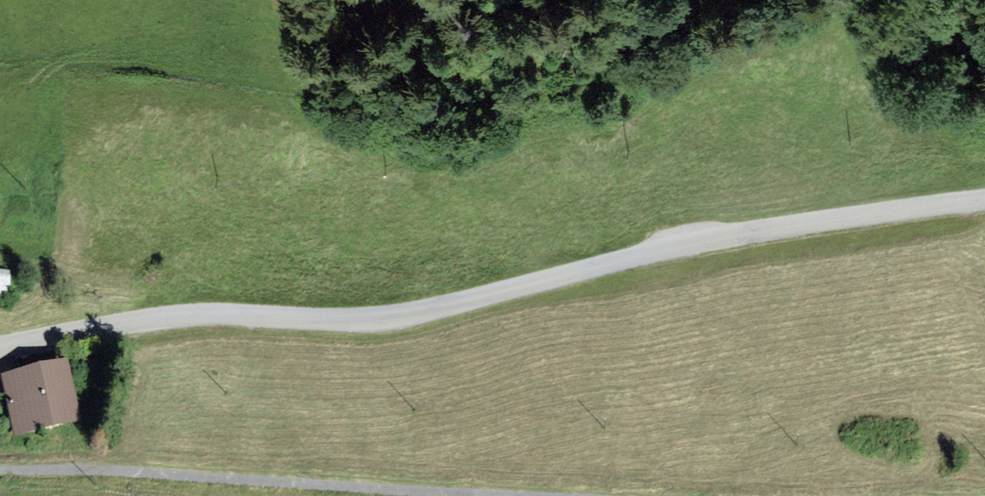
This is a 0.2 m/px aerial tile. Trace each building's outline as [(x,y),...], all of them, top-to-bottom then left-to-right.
[(66,369),(4,384),(16,435),(79,419),(66,369)]
